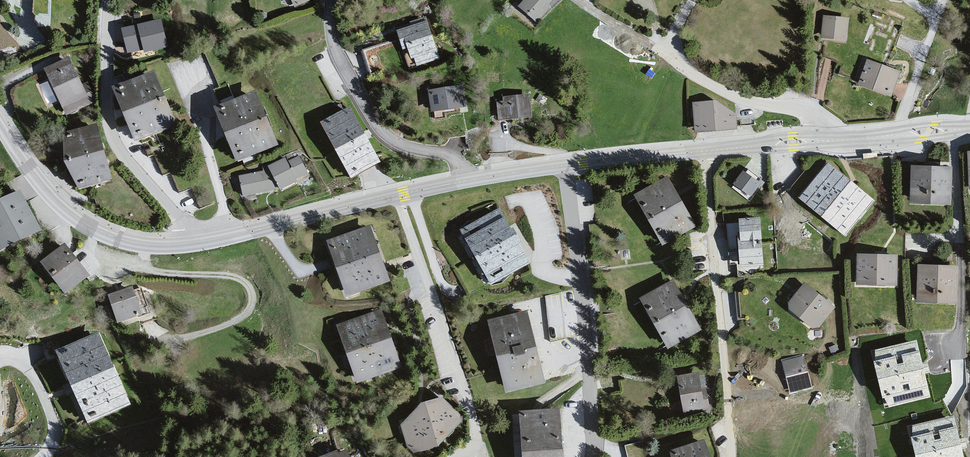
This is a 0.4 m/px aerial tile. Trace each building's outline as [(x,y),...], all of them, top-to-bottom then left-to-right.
[(297,8),(320,0),(292,0),(297,8)] [(521,5),(537,20),(550,6),(548,4),(552,0),(525,0),(521,5)] [(825,17),(823,36),(846,38),(848,19),(825,17)] [(427,23),(401,32),(413,66),(439,57),(427,23)] [(158,24),(124,32),(130,50),(163,42),(158,24)] [(72,58),(46,66),(66,116),(91,107),(72,58)] [(898,72),(868,61),(861,83),(890,93),(898,72)] [(154,73),(120,89),(142,144),(180,129),(154,73)] [(461,87),(431,92),(433,109),(464,105),(461,87)] [(268,92),(219,110),(241,167),(285,151),(268,92)] [(505,102),(499,103),(501,119),(531,116),(529,95),(505,97),(505,102)] [(711,102),(684,105),(691,131),(731,127),(733,115),(711,102)] [(351,109),(324,123),(352,175),(379,161),(351,109)] [(781,124),(762,125),(763,132),(781,132),(781,124)] [(69,135),(82,192),(119,182),(103,127),(69,135)] [(273,176),(240,182),(243,200),(282,191),(309,173),(299,157),(272,168),(273,176)] [(830,166),(804,197),(845,232),(871,200),(830,166)] [(951,167),(913,166),(911,200),(950,202),(951,167)] [(759,182),(743,171),(735,183),(750,194),(759,182)] [(668,178),(636,196),(663,243),(695,225),(668,178)] [(39,230),(20,193),(0,203),(0,250),(39,230)] [(499,210),(464,230),(492,281),(528,262),(499,210)] [(759,218),(740,219),(741,235),(738,236),(740,265),(763,263),(759,218)] [(370,227),(329,242),(348,294),(389,280),(370,227)] [(43,263),(65,292),(88,275),(66,246),(43,263)] [(896,256),(859,255),(859,282),(895,283),(896,256)] [(957,267),(921,266),(919,300),(955,301),(957,267)] [(674,282),(642,298),(667,346),(699,329),(674,282)] [(806,282),(790,301),(790,308),(812,326),(819,325),(835,306),(806,282)] [(109,295),(122,327),(148,315),(139,285),(109,295)] [(736,291),(737,316),(754,315),(753,290),(736,291)] [(380,307),(332,324),(357,381),(403,372),(380,307)] [(526,313),(491,321),(508,389),(542,381),(526,313)] [(59,353),(86,424),(133,408),(108,332),(59,353)] [(919,335),(874,344),(885,401),(930,392),(919,335)] [(697,373),(678,376),(685,413),(709,409),(705,389),(700,390),(697,373)] [(425,404),(400,426),(409,455),(445,448),(464,421),(444,400),(425,404)] [(525,456),(560,456),(558,410),(523,412),(525,456)] [(955,411),(909,421),(917,456),(965,456),(955,411)] [(673,451),(675,456),(708,456),(703,441),(673,451)]
